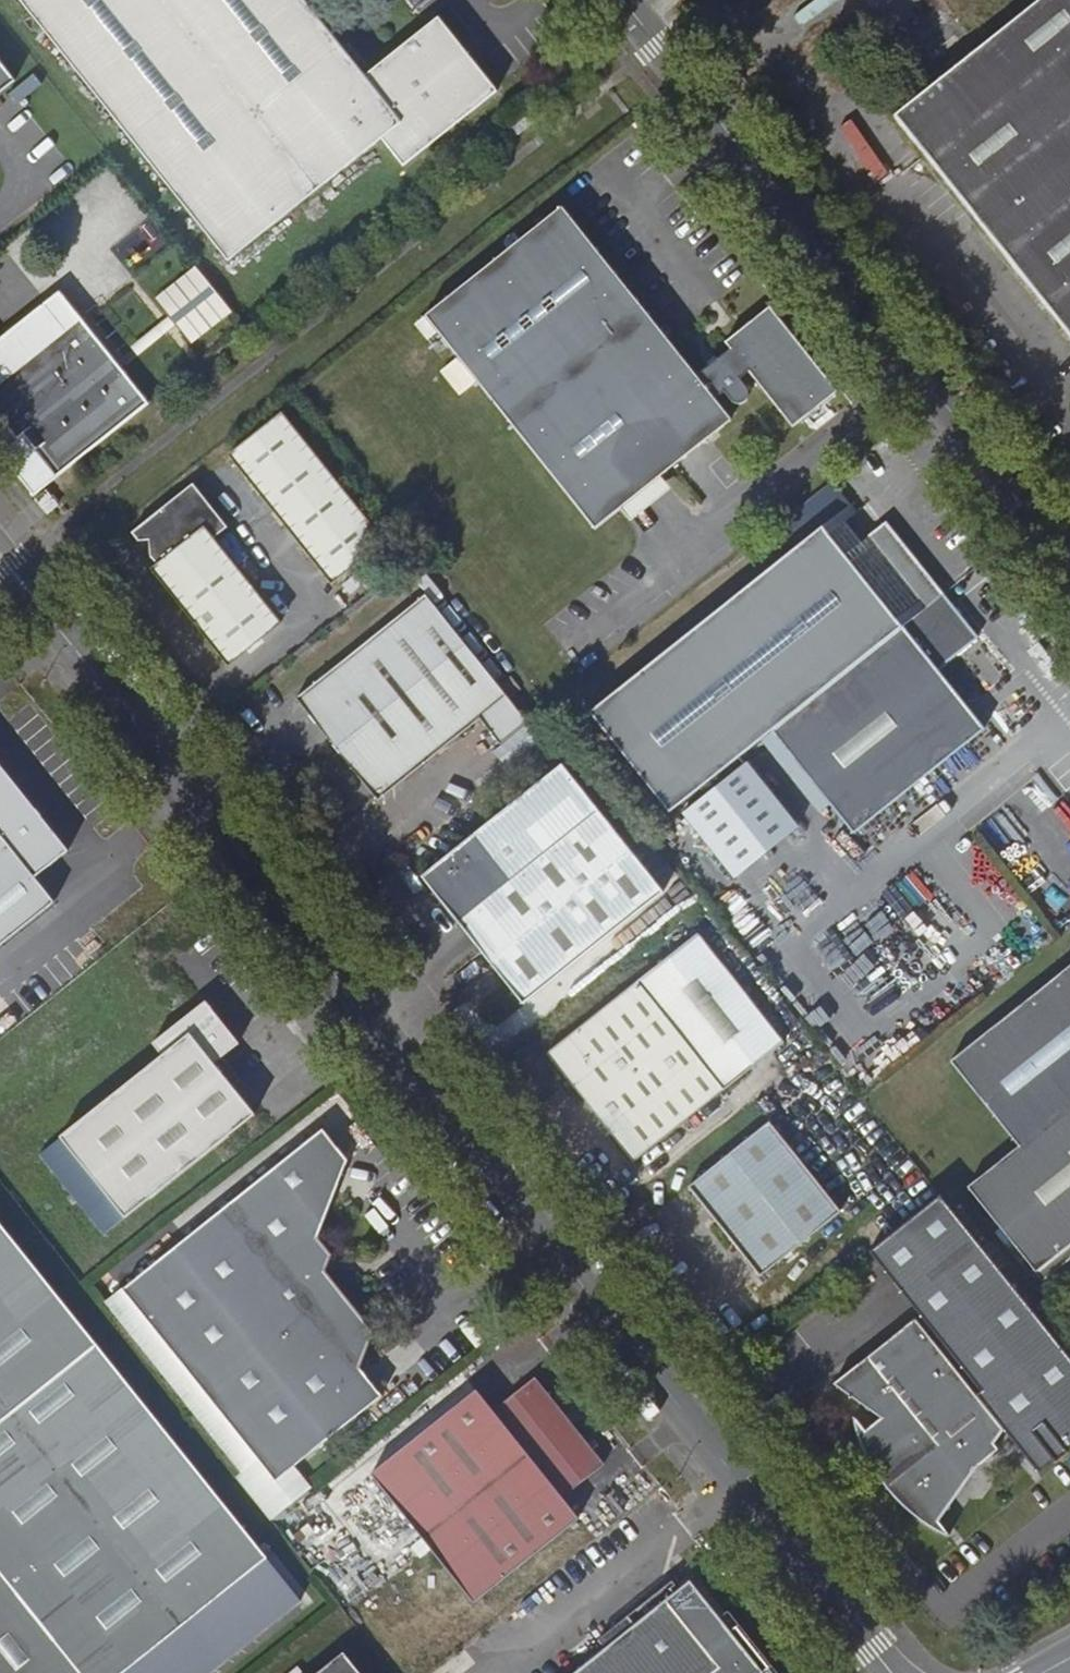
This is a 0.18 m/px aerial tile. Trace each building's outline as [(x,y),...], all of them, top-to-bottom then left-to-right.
[(496,91),(438,17),(364,75),(304,0),(19,0),(107,110),(227,260),(382,138),(403,165),(496,91)] [(895,116),(1069,337),(1069,0),(1041,0),(895,116)] [(948,11),(924,29),(943,54),(967,35),(948,11)] [(14,80),(0,63),(0,91),(14,80)] [(879,140),(852,162),(874,187),(900,165),(879,140)] [(596,529),(620,509),(662,477),(731,420),(716,400),(725,393),(733,403),(739,404),(744,402),(748,399),(750,394),(750,390),(742,379),(751,373),(794,427),(838,392),(771,306),(726,342),(731,350),(697,377),(562,208),(427,317),(596,529)] [(157,296),(191,343),(231,314),(198,267),(157,296)] [(79,317),(0,381),(0,417),(5,426),(15,438),(30,426),(43,442),(26,456),(24,459),(23,463),(25,466),(27,471),(29,472),(33,474),(36,475),(39,474),(42,473),(47,470),(50,468),(56,476),(147,404),(79,317)] [(334,583),(384,543),(281,414),(231,455),(334,583)] [(671,489),(662,477),(620,509),(631,521),(671,489)] [(227,527),(194,484),(132,533),(139,542),(150,541),(152,559),(157,566),(154,569),(230,665),(281,625),(213,539),(227,527)] [(34,497),(46,514),(57,505),(45,490),(34,497)] [(853,514),(847,508),(685,638),(589,714),(669,814),(771,732),(854,833),(984,728),(937,670),(978,637),(887,522),(883,525),(865,505),(853,514)] [(501,743),(528,722),(426,594),(297,698),(378,799),(480,718),(501,743)] [(55,901),(35,877),(69,851),(0,764),(0,945),(55,901)] [(524,1005),(664,893),(561,765),(422,877),(524,1005)] [(765,778),(786,805),(800,794),(778,767),(765,778)] [(902,877),(886,889),(905,915),(922,903),(902,877)] [(699,935),(548,1055),(635,1161),(784,1041),(699,935)] [(950,1062),(1018,1147),(968,1188),(1036,1273),(1069,1246),(1069,966),(950,1062)] [(255,1115),(249,1106),(216,1065),(215,1063),(240,1043),(206,1001),(154,1044),(163,1056),(61,1138),(61,1139),(46,1150),(60,1168),(76,1156),(108,1198),(88,1213),(104,1233),(125,1218),(255,1115)] [(225,1058),(216,1065),(249,1106),(259,1099),(225,1058)] [(760,1276),(841,1211),(769,1122),(688,1187),(760,1276)] [(348,1160),(324,1130),(123,1289),(276,1481),(383,1396),(361,1368),(375,1331),(326,1270),(332,1255),(319,1238),(348,1160)] [(55,1172),(60,1168),(46,1150),(41,1155),(55,1172)] [(1003,1431),(1033,1469),(1069,1439),(1069,1359),(942,1196),(870,1252),(981,1393),(976,1397),(916,1320),(836,1385),(881,1418),(864,1432),(855,1419),(855,1426),(860,1440),(869,1462),(879,1477),(889,1492),(898,1502),(910,1512),(930,1526),(949,1536),(939,1522),(979,1465),(998,1450),(993,1445),(1003,1431)] [(115,1367),(98,1345),(0,1223),(0,1458),(115,1367)] [(0,1458),(0,1672),(210,1672),(302,1600),(268,1558),(115,1367),(0,1458)] [(562,1497),(604,1463),(535,1377),(493,1411),(477,1391),(371,1475),(474,1602),(578,1517),(562,1497)] [(728,1616),(722,1620),(691,1582),(676,1594),(673,1589),(677,1586),(674,1581),(629,1617),(636,1626),(606,1649),(577,1672),(774,1672),(728,1616)] [(343,1653),(318,1672),(360,1672),(343,1653)]
